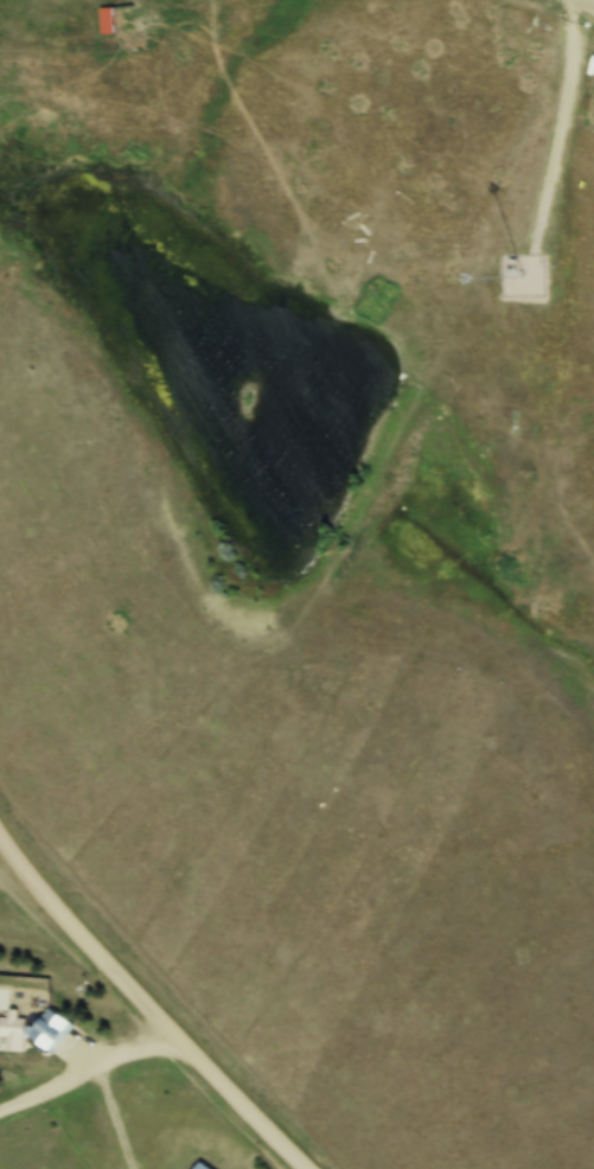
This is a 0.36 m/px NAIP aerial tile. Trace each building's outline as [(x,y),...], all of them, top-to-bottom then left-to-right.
[(0,1016),(0,1039),(8,1040),(8,1050),(25,1050),(26,1009),(8,1008),(7,1016),(0,1016)]
